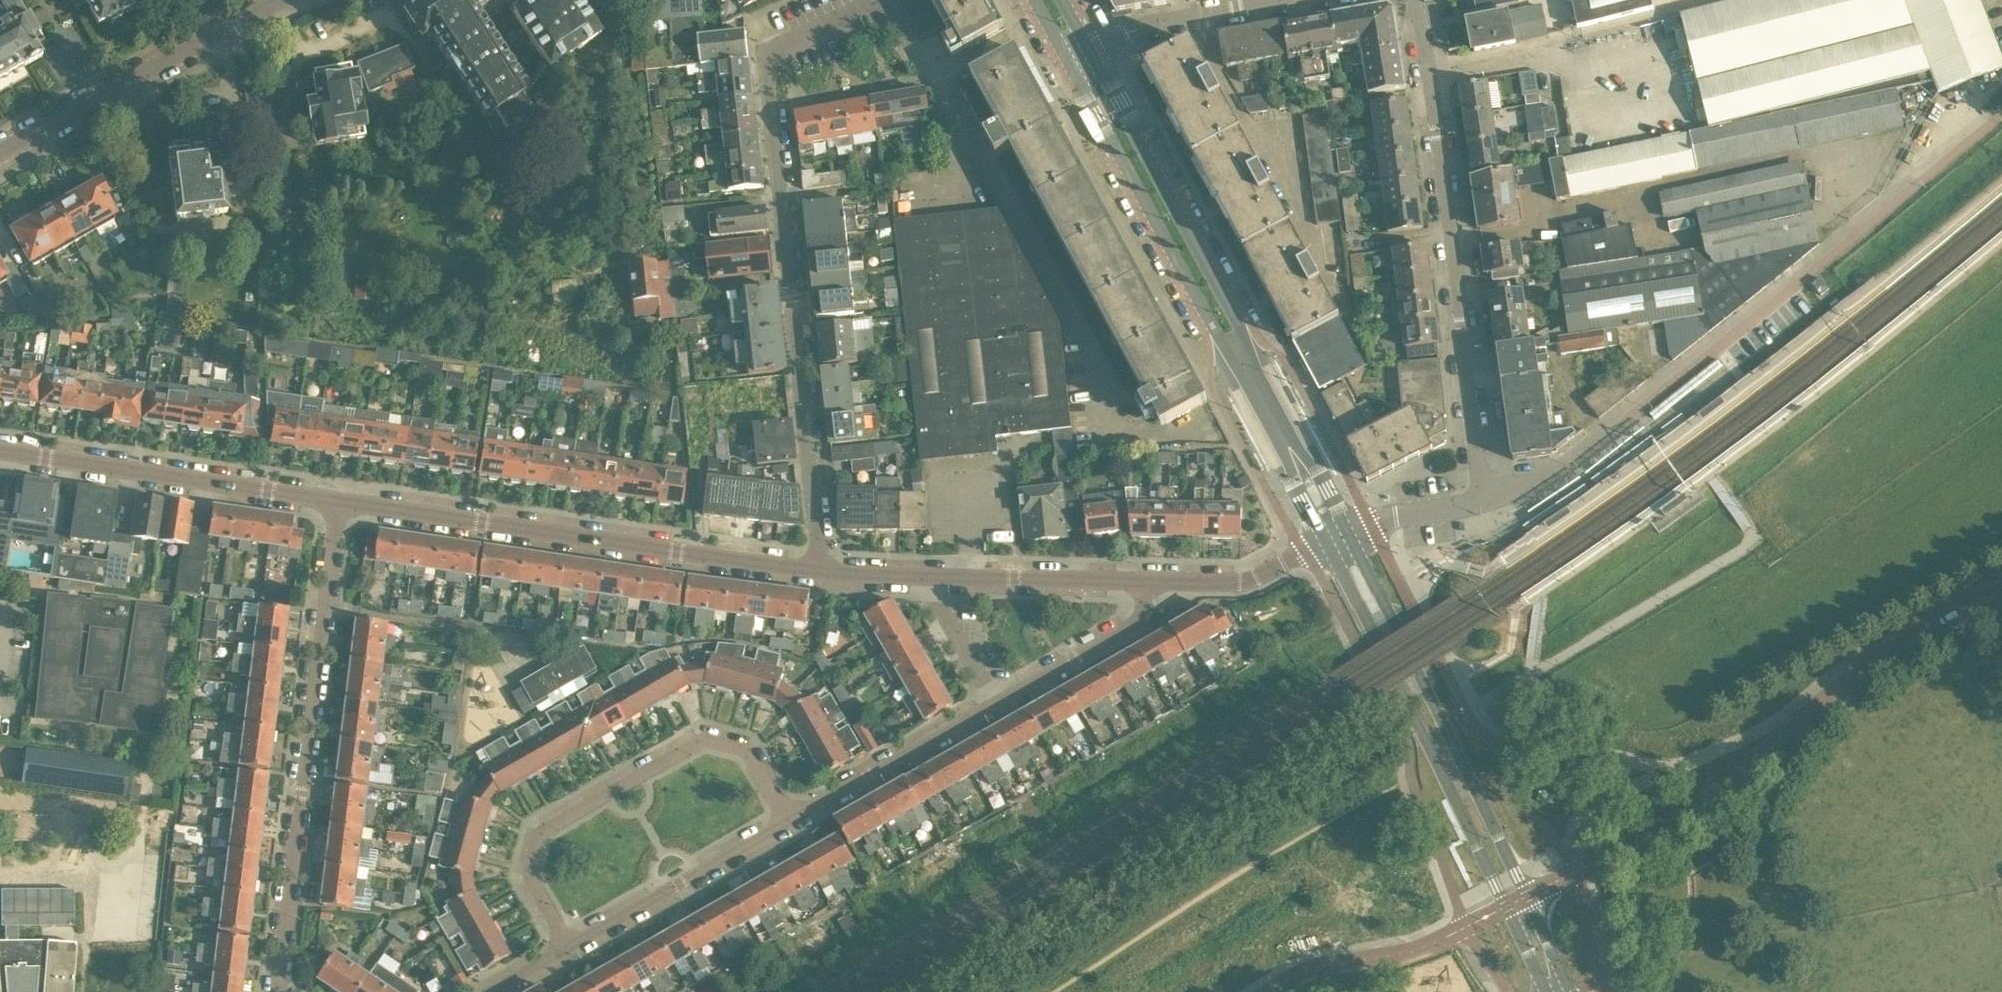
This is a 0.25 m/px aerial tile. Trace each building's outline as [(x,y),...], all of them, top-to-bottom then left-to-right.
[(24,64),(25,65),(41,55),(31,37),(39,32),(29,14),(27,16),(18,0),(1,0),(4,5),(0,7),(0,78),(24,64)] [(124,11),(118,0),(72,0),(75,6),(86,1),(98,24),(107,19),(107,20),(124,11)] [(124,11),(139,3),(139,2),(143,0),(118,0),(124,11)] [(403,14),(419,38),(429,32),(504,149),(546,122),(494,40),(478,15),(501,0),(424,0),(403,14)] [(521,23),(548,66),(599,34),(577,0),(506,0),(521,23)] [(647,70),(656,69),(676,67),(672,20),(699,19),(699,20),(705,19),(703,0),(639,0),(647,70)] [(723,25),(744,15),(743,9),(762,0),(718,0),(723,25)] [(1005,29),(990,0),(989,0),(984,3),(983,0),(898,0),(919,39),(942,27),(953,47),(948,50),(952,57),(960,53),(954,41),(958,39),(965,51),(1005,29)] [(1116,12),(1171,3),(1171,0),(1110,0),(1116,12)] [(1477,18),(1492,15),(1491,14),(1490,9),(1519,3),(1519,0),(1474,0),(1477,18)] [(1577,27),(1653,9),(1650,0),(1571,0),(1577,27)] [(1725,3),(1680,14),(1694,71),(1974,0),(1724,0),(1725,3)] [(1981,0),(1974,0),(1694,71),(1709,128),(1709,129),(1896,89),(1933,82),(1937,93),(2001,68),(2001,54),(1981,0)] [(1338,51),(1337,47),(1360,43),(1361,54),(1362,56),(1399,49),(1393,10),(1388,6),(1330,16),(1336,51),(1338,51)] [(1492,15),(1477,18),(1478,18),(1468,20),(1474,51),(1516,42),(1515,41),(1548,34),(1543,7),(1506,14),(1505,11),(1491,14),(1492,15)] [(1326,53),(1336,51),(1330,16),(1305,20),(1316,81),(1318,81),(1330,79),(1326,53)] [(672,20),(676,67),(701,65),(715,64),(715,63),(749,60),(746,31),(701,35),(699,20),(699,19),(672,20)] [(1318,81),(1316,81),(1305,20),(1283,24),(1290,73),(1303,71),(1305,83),(1308,100),(1320,98),(1318,81)] [(1277,25),(1258,28),(1264,60),(1273,59),(1276,76),(1285,74),(1277,25)] [(1256,62),(1264,60),(1258,28),(1242,31),(1250,80),(1259,78),(1256,62)] [(1240,82),(1250,80),(1242,31),(1221,35),(1226,67),(1237,65),(1240,82)] [(1144,65),(1293,341),(1339,316),(1320,281),(1321,281),(1222,98),(1210,75),(1190,40),(1144,65)] [(363,80),(358,81),(363,94),(393,83),(391,78),(414,69),(404,44),(356,62),(363,80)] [(1167,424),(1206,403),(1208,402),(1017,49),(976,71),(976,72),(957,82),(986,135),(985,136),(997,157),(998,157),(1126,393),(1145,382),(1153,397),(1142,403),(1148,414),(1159,408),(1167,424)] [(1405,89),(1399,49),(1362,56),(1363,63),(1368,95),(1405,89)] [(1363,63),(1362,56),(1361,54),(1342,57),(1344,72),(1352,71),(1351,65),(1363,63)] [(697,75),(698,82),(728,80),(751,76),(749,60),(715,63),(715,64),(716,73),(697,75)] [(363,94),(358,81),(354,83),(353,76),(352,76),(350,66),(313,72),(315,82),(313,83),(317,103),(307,104),(314,146),(364,137),(358,105),(365,104),(363,94)] [(648,85),(658,84),(656,69),(647,70),(648,85)] [(753,96),(751,76),(728,80),(698,82),(699,93),(718,91),(719,99),(753,96)] [(1463,113),(1491,108),(1487,82),(1459,86),(1463,113)] [(679,87),(654,90),(656,107),(666,106),(665,98),(680,96),(679,87)] [(1331,90),(1333,100),(1345,98),(1344,89),(1331,90)] [(1689,132),(1689,133),(1697,170),(1902,127),(1904,126),(1896,89),(1709,129),(1709,128),(1689,132)] [(928,111),(925,90),(872,100),(875,132),(877,132),(877,136),(902,132),(905,148),(926,145),(920,112),(928,111)] [(1526,106),(1540,104),(1540,103),(1539,94),(1525,96),(1526,106)] [(1266,95),(1253,97),(1256,113),(1268,111),(1266,95)] [(713,118),(755,114),(753,96),(719,99),(720,109),(701,111),(702,119),(713,118)] [(1250,114),(1256,113),(1253,97),(1240,98),(1250,114)] [(1280,110),(1292,108),(1290,97),(1278,99),(1280,110)] [(1326,102),(1327,113),(1351,110),(1349,97),(1345,98),(1333,100),(1326,102)] [(852,136),(875,132),(872,100),(846,104),(851,137),(852,136)] [(1375,131),(1410,126),(1406,100),(1371,105),(1375,131)] [(851,137),(846,104),(821,108),(826,141),(836,139),(837,148),(854,145),(852,136),(851,137)] [(1544,130),(1545,131),(1557,129),(1553,106),(1540,108),(1542,122),(1526,124),(1528,133),(1544,130)] [(812,144),(826,141),(821,108),(796,113),(801,145),(799,145),(800,152),(813,150),(812,144)] [(1463,113),(1467,142),(1496,138),(1491,108),(1463,113)] [(1328,124),(1327,113),(1302,116),(1304,127),(1328,124)] [(757,133),(755,114),(713,118),(702,119),(703,129),(722,127),(723,136),(757,133)] [(662,123),(652,124),(654,145),(669,143),(667,125),(662,125),(662,123)] [(1328,124),(1304,127),(1305,138),(1330,135),(1328,124)] [(1413,152),(1410,126),(1375,131),(1378,156),(1413,152)] [(1546,140),(1545,131),(1544,130),(1528,133),(1529,142),(1546,140)] [(706,154),(759,149),(757,133),(723,136),(724,145),(706,147),(706,154)] [(1689,133),(1548,161),(1510,170),(1512,186),(1552,180),(1557,201),(1662,179),(1662,177),(1697,170),(1689,133)] [(1330,135),(1305,138),(1307,148),(1331,145),(1330,135)] [(1500,167),(1496,138),(1467,142),(1472,171),(1500,167)] [(169,150),(169,156),(168,156),(176,218),(226,212),(224,190),(222,170),(212,171),(209,151),(191,153),(191,148),(185,143),(173,145),(169,150)] [(669,145),(654,147),(656,160),(671,159),(669,145)] [(1331,145),(1307,148),(1308,159),(1332,156),(1331,145)] [(1348,148),(1336,150),(1338,161),(1350,160),(1348,148)] [(761,167),(759,149),(706,154),(708,165),(727,163),(727,171),(761,167)] [(1413,152),(1378,156),(1382,181),(1417,177),(1413,152)] [(1332,156),(1308,159),(1310,170),(1334,167),(1332,156)] [(1350,160),(1338,161),(1339,173),(1351,172),(1350,160)] [(668,161),(656,162),(658,176),(670,174),(668,161)] [(1664,219),(1696,212),(1805,188),(1798,162),(1660,192),(1661,197),(1659,197),(1664,219)] [(763,187),(761,167),(727,171),(728,181),(709,183),(710,193),(763,187)] [(1334,167),(1310,170),(1311,181),(1335,178),(1334,167)] [(1472,177),(1476,203),(1514,197),(1512,186),(1510,170),(1472,177)] [(832,186),(846,185),(845,172),(831,173),(832,186)] [(804,189),(832,186),(831,173),(802,176),(804,189)] [(876,185),(890,183),(888,173),(875,175),(876,185)] [(1420,202),(1417,177),(1382,181),(1385,207),(1420,202)] [(1312,192),(1337,189),(1335,178),(1311,181),(1312,192)] [(83,190),(76,194),(90,219),(96,230),(114,219),(111,214),(116,211),(106,193),(108,191),(101,179),(95,183),(91,180),(83,185),(83,190)] [(681,201),(679,182),(669,183),(666,186),(668,202),(681,201)] [(1702,246),(1703,248),(1716,264),(1819,242),(1806,187),(1805,188),(1696,212),(1704,246),(1702,246)] [(1337,189),(1312,192),(1314,203),(1338,199),(1337,189)] [(74,242),(96,230),(90,219),(76,194),(75,194),(71,192),(62,197),(62,202),(54,206),(69,234),(74,242)] [(877,198),(879,213),(888,212),(887,197),(877,198)] [(1343,198),(1344,211),(1356,210),(1355,197),(1343,198)] [(1514,197),(1476,203),(1480,228),(1518,223),(1514,197)] [(260,199),(230,203),(231,212),(249,224),(251,251),(267,249),(260,199)] [(806,203),(807,221),(856,216),(855,207),(844,208),(843,199),(806,203)] [(1338,199),(1314,203),(1315,213),(1339,210),(1338,199)] [(1420,202),(1385,207),(1388,233),(1423,228),(1420,202)] [(54,253),(74,242),(69,234),(54,206),(50,204),(41,209),(41,213),(33,218),(54,253)] [(682,206),(673,207),(663,208),(664,224),(686,222),(684,206),(682,206)] [(711,237),(768,230),(765,208),(708,214),(711,237)] [(919,445),(1053,430),(1071,428),(1060,324),(997,209),(894,220),(895,230),(897,242),(905,317),(907,336),(919,445)] [(1339,210),(1315,213),(1317,225),(1341,222),(1339,210)] [(1359,230),(1356,210),(1344,211),(1347,232),(1359,230)] [(1619,229),(1619,227),(1616,213),(1609,214),(1562,224),(1565,239),(1565,240),(1619,229)] [(137,234),(129,214),(117,219),(125,239),(137,234)] [(32,265),(54,253),(33,218),(29,216),(20,221),(20,225),(12,230),(32,265)] [(857,225),(856,216),(807,221),(809,238),(847,235),(846,226),(857,225)] [(879,220),(880,230),(880,231),(895,230),(894,220),(894,218),(879,220)] [(1562,240),(1568,268),(1568,269),(1638,258),(1636,249),(1631,225),(1619,227),(1619,229),(1565,240),(1565,239),(1562,240)] [(878,244),(897,242),(895,230),(880,231),(880,230),(876,231),(878,244)] [(100,239),(106,249),(112,245),(107,235),(100,239)] [(848,244),(847,235),(809,238),(811,258),(862,252),(861,242),(848,244)] [(710,278),(720,277),(772,271),(769,239),(717,245),(707,246),(710,278)] [(1819,242),(1716,264),(1746,302),(1819,244),(1819,242)] [(1522,268),(1519,244),(1483,249),(1486,273),(1492,272),(1493,280),(1514,277),(1519,276),(1518,268),(1522,268)] [(1397,274),(1429,270),(1426,245),(1394,250),(1397,274)] [(79,251),(85,261),(92,257),(86,247),(79,251)] [(1746,302),(1716,264),(1703,248),(1690,249),(1690,250),(1638,258),(1568,269),(1558,271),(1560,282),(1563,297),(1562,297),(1568,332),(1568,335),(1617,328),(1617,329),(1664,322),(1668,321),(1682,319),(1697,317),(1709,332),(1746,302)] [(894,260),(893,249),(880,250),(882,261),(894,260)] [(811,258),(813,278),(851,274),(850,264),(863,262),(862,252),(811,258)] [(1353,281),(1367,279),(1363,254),(1350,255),(1353,281)] [(58,262),(64,273),(71,269),(66,258),(58,262)] [(673,318),(671,298),(670,281),(667,261),(653,262),(653,261),(628,263),(634,317),(658,314),(659,319),(673,318)] [(0,266),(0,284),(6,280),(16,298),(28,291),(13,264),(3,270),(0,266)] [(1432,293),(1429,270),(1397,274),(1398,283),(1389,284),(1391,299),(1432,293)] [(852,283),(851,274),(813,278),(816,298),(866,292),(865,282),(852,283)] [(885,290),(898,288),(896,276),(884,278),(885,290)] [(1812,284),(1821,296),(1829,289),(1820,277),(1812,284)] [(671,298),(689,296),(687,279),(670,281),(671,298)] [(1368,288),(1367,279),(1353,281),(1354,289),(1368,288)] [(351,286),(351,299),(361,299),(361,286),(351,286)] [(741,323),(742,332),(778,328),(774,287),(729,292),(730,302),(728,303),(730,324),(741,323)] [(32,295),(43,316),(57,308),(46,288),(32,295)] [(900,306),(898,288),(885,290),(887,307),(900,306)] [(1490,295),(1493,322),(1526,317),(1522,291),(1490,295)] [(816,298),(818,317),(854,314),(855,313),(854,303),(867,302),(866,292),(816,298)] [(1435,318),(1432,293),(1391,299),(1393,313),(1402,312),(1403,323),(1435,318)] [(43,316),(32,295),(20,302),(31,323),(43,316)] [(131,319),(131,310),(121,311),(110,309),(112,321),(124,319),(131,319)] [(1293,341),(1306,365),(1352,340),(1339,316),(1293,341)] [(180,320),(164,317),(162,328),(178,330),(180,320)] [(898,337),(907,336),(905,317),(896,318),(898,337)] [(1529,341),(1526,317),(1493,322),(1497,346),(1529,341)] [(1697,317),(1682,319),(1699,340),(1709,332),(1697,317)] [(853,321),(818,325),(820,345),(875,340),(873,330),(872,318),(853,320),(853,321)] [(1367,318),(1354,319),(1355,329),(1369,327),(1367,318)] [(1435,318),(1403,323),(1408,359),(1439,355),(1437,343),(1438,343),(1435,318)] [(124,319),(126,331),(133,330),(131,319),(124,319)] [(693,319),(679,320),(681,335),(695,334),(693,319)] [(1690,347),(1699,340),(1682,319),(1668,321),(1690,347)] [(1669,356),(1673,360),(1673,361),(1690,347),(1668,321),(1664,322),(1669,356)] [(109,324),(96,325),(97,333),(109,332),(109,324)] [(73,326),(71,337),(84,336),(83,326),(73,326)] [(1550,339),(1559,338),(1568,336),(1568,335),(1568,332),(1564,333),(1561,327),(1549,332),(1550,339)] [(783,370),(778,328),(742,332),(743,342),(732,344),(735,365),(746,364),(747,374),(783,370)] [(1620,346),(1617,329),(1617,328),(1568,335),(1568,336),(1559,338),(1559,343),(1560,354),(1620,346)] [(51,329),(48,343),(58,344),(60,329),(51,329)] [(1550,339),(1549,332),(1547,329),(1535,335),(1536,341),(1550,339)] [(235,342),(246,344),(248,332),(236,330),(235,342)] [(3,350),(0,365),(0,398),(15,401),(21,365),(10,364),(15,332),(5,333),(4,340),(3,350)] [(264,351),(306,357),(308,343),(264,336),(264,351)] [(1539,374),(1538,366),(1549,365),(1547,356),(1546,356),(1546,350),(1546,345),(1559,343),(1559,338),(1550,339),(1536,341),(1534,341),(1529,342),(1529,341),(1497,346),(1501,379),(1539,374)] [(876,349),(875,340),(820,345),(823,365),(858,361),(857,351),(876,349)] [(1366,365),(1352,340),(1306,365),(1319,390),(1366,365)] [(328,361),(330,346),(308,343),(306,357),(328,361)] [(678,354),(687,354),(686,345),(677,346),(678,354)] [(353,350),(330,346),(328,361),(338,363),(338,367),(350,369),(351,365),(353,350)] [(396,365),(397,360),(398,352),(376,349),(375,353),(374,362),(396,365)] [(353,350),(351,365),(373,368),(374,362),(375,353),(353,350)] [(397,360),(419,363),(419,359),(421,360),(421,354),(399,351),(399,352),(398,352),(397,360)] [(678,364),(678,363),(677,355),(677,351),(667,352),(669,365),(678,364)] [(106,353),(104,364),(114,366),(116,354),(106,353)] [(1384,353),(1373,354),(1374,366),(1384,365),(1385,365),(1384,353)] [(32,367),(21,365),(15,401),(35,404),(42,356),(34,355),(32,367)] [(150,369),(158,370),(159,358),(152,356),(150,369)] [(59,407),(65,372),(54,370),(55,358),(46,357),(39,404),(59,407)] [(181,369),(190,370),(192,358),(183,357),(181,369)] [(200,359),(192,358),(190,370),(198,371),(200,359)] [(442,363),(421,360),(419,359),(419,363),(417,377),(439,380),(440,378),(439,378),(441,364),(442,364),(442,363)] [(1344,382),(1322,394),(1347,443),(1348,444),(1347,445),(1352,454),(1353,454),(1368,483),(1445,443),(1445,442),(1446,441),(1442,433),(1445,431),(1444,416),(1446,416),(1440,359),(1397,363),(1402,409),(1377,422),(1366,401),(1357,406),(1344,382)] [(688,367),(687,360),(679,361),(679,369),(688,367)] [(65,372),(59,407),(78,410),(81,397),(86,363),(77,361),(75,374),(65,372)] [(1633,362),(1623,369),(1638,388),(1648,381),(1633,362)] [(94,364),(86,363),(81,397),(78,410),(98,413),(103,382),(104,378),(93,376),(94,364)] [(885,366),(887,384),(910,381),(908,363),(885,366)] [(477,368),(465,367),(464,374),(463,382),(474,384),(477,368)] [(679,369),(680,376),(689,375),(688,367),(679,369)] [(848,367),(823,370),(826,393),(851,391),(850,383),(848,367)] [(143,420),(163,422),(168,387),(156,385),(158,373),(157,373),(158,370),(150,369),(149,372),(143,420)] [(243,369),(244,398),(240,437),(259,440),(257,371),(243,369)] [(1623,369),(1613,377),(1628,396),(1638,388),(1623,369)] [(493,370),(492,380),(512,383),(513,373),(493,370)] [(464,374),(447,371),(445,385),(462,388),(463,382),(464,374)] [(123,383),(123,385),(117,424),(128,426),(132,422),(138,423),(145,374),(136,373),(134,385),(123,383)] [(1539,375),(1539,374),(1501,379),(1513,460),(1552,454),(1551,450),(1558,449),(1576,435),(1572,430),(1570,411),(1547,414),(1541,375),(1539,375)] [(680,376),(681,385),(690,385),(689,375),(680,376)] [(178,389),(168,387),(163,422),(182,425),(189,378),(180,377),(178,389)] [(537,390),(560,394),(562,381),(540,377),(537,390)] [(1613,377),(1604,385),(1618,403),(1628,396),(1613,377)] [(182,425),(201,428),(206,393),(195,391),(196,379),(189,378),(182,425)] [(569,387),(580,388),(582,380),(570,378),(569,387)] [(582,380),(580,388),(595,390),(594,395),(605,396),(607,382),(596,381),(596,382),(582,380)] [(221,431),(227,384),(208,381),(206,393),(201,428),(221,431)] [(873,381),(859,382),(860,391),(874,390),(873,381)] [(123,385),(103,382),(98,413),(104,414),(103,422),(117,424),(123,385)] [(228,435),(240,437),(244,398),(234,397),(236,385),(227,384),(221,431),(228,432),(228,435)] [(1604,385),(1594,392),(1609,411),(1618,403),(1604,385)] [(640,401),(641,393),(631,391),(630,400),(640,401)] [(851,391),(826,393),(828,418),(853,415),(853,407),(851,392),(851,391)] [(1584,400),(1598,418),(1599,419),(1609,411),(1594,392),(1584,400)] [(512,405),(511,405),(510,414),(532,418),(533,417),(535,398),(524,396),(522,406),(512,405)] [(680,417),(678,400),(672,400),(670,416),(680,417)] [(293,446),(298,413),(299,404),(284,402),(283,408),(266,406),(266,424),(272,425),(269,443),(278,444),(281,448),(289,449),(292,446),(293,446)] [(337,453),(342,420),(344,408),(321,405),(319,417),(315,449),(323,450),(326,455),(333,456),(337,453)] [(870,414),(876,414),(875,405),(862,406),(863,415),(866,415),(870,414)] [(344,408),(342,420),(337,453),(339,453),(341,457),(348,458),(352,455),(359,456),(366,411),(344,408)] [(382,459),(387,427),(373,425),(375,413),(366,411),(359,456),(369,458),(372,462),(378,463),(382,459)] [(319,417),(298,413),(293,446),(296,450),(303,451),(307,448),(315,449),(319,417)] [(389,415),(387,427),(382,459),(384,460),(386,464),(393,465),(396,462),(405,463),(410,430),(409,430),(410,418),(389,415)] [(878,429),(867,430),(866,415),(863,415),(854,416),(853,415),(828,418),(831,443),(879,438),(878,429)] [(423,469),(426,466),(431,433),(433,422),(410,418),(409,430),(410,430),(405,463),(414,464),(416,468),(423,469)] [(550,442),(544,484),(566,487),(571,454),(573,440),(575,421),(553,418),(550,442)] [(433,422),(431,433),(426,466),(427,466),(429,466),(432,470),(438,471),(441,468),(449,469),(454,437),(455,431),(456,427),(434,424),(434,422),(433,422)] [(757,463),(793,459),(789,422),(753,426),(754,435),(749,436),(751,454),(756,453),(757,463)] [(664,445),(667,428),(654,426),(651,442),(664,445)] [(478,474),(500,477),(502,463),(505,444),(506,444),(508,431),(485,428),(478,474)] [(1074,453),(1071,428),(1053,430),(1059,486),(1020,490),(1025,541),(1068,537),(1067,532),(1082,530),(1080,507),(1079,507),(1078,499),(1076,487),(1077,487),(1075,468),(1074,453)] [(478,434),(455,431),(454,437),(449,469),(450,470),(453,474),(459,475),(463,471),(472,473),(478,434)] [(573,440),(571,454),(566,487),(588,490),(592,458),(595,458),(598,444),(575,440),(575,441),(573,440)] [(542,450),(528,448),(523,480),(544,484),(550,442),(544,441),(542,450)] [(894,442),(873,444),(875,457),(895,454),(894,442)] [(528,448),(506,444),(505,444),(502,463),(500,477),(523,480),(528,448)] [(729,460),(727,444),(715,445),(716,459),(719,459),(729,460)] [(855,460),(873,458),(875,458),(875,457),(873,444),(853,446),(855,460)] [(855,460),(853,446),(831,448),(833,462),(852,460),(855,460)] [(1121,460),(1134,460),(1134,447),(1121,448),(1121,449),(1121,460)] [(1087,452),(1074,453),(1075,468),(1083,467),(1089,466),(1087,452)] [(1161,464),(1171,464),(1171,454),(1162,454),(1161,464)] [(1206,464),(1206,454),(1198,454),(1198,464),(1206,464)] [(1206,454),(1206,464),(1214,464),(1214,454),(1206,454)] [(588,490),(610,494),(615,461),(595,458),(592,458),(588,490)] [(709,458),(707,468),(718,470),(719,459),(716,459),(709,458)] [(855,460),(852,460),(853,472),(875,470),(873,458),(855,460)] [(639,465),(615,461),(610,494),(634,497),(639,465)] [(745,478),(745,472),(746,465),(737,464),(735,481),(727,481),(723,516),(742,519),(747,478),(745,478)] [(780,473),(788,472),(787,464),(779,465),(780,473)] [(634,497),(657,501),(661,468),(639,465),(634,497)] [(773,474),(780,473),(779,465),(772,466),(773,474)] [(685,472),(661,468),(657,501),(680,504),(685,472)] [(923,484),(922,469),(912,470),(913,484),(923,484)] [(876,530),(900,530),(899,496),(899,472),(889,473),(889,484),(877,485),(877,490),(877,496),(876,496),(876,510),(876,530)] [(1252,484),(1247,475),(1245,476),(1242,472),(1235,476),(1242,490),(1252,484)] [(703,514),(723,516),(727,481),(716,479),(717,475),(708,474),(703,514)] [(58,547),(60,532),(66,497),(56,496),(58,483),(18,477),(13,509),(0,507),(0,569),(53,578),(57,554),(58,547)] [(742,519),(761,521),(765,485),(753,484),(754,479),(747,478),(742,519)] [(765,485),(761,521),(780,523),(785,483),(780,482),(772,481),(772,486),(765,485)] [(1197,491),(1205,491),(1206,482),(1197,482),(1197,491)] [(785,483),(780,523),(800,525),(796,489),(790,489),(791,484),(785,483)] [(97,488),(77,485),(69,540),(89,543),(97,488)] [(117,492),(97,488),(89,543),(109,546),(111,533),(117,492)] [(840,490),(840,510),(876,510),(876,496),(877,496),(877,490),(840,490)] [(1085,499),(1086,508),(1084,508),(1087,535),(1119,531),(1117,511),(1128,510),(1126,490),(1113,490),(1113,505),(1105,506),(1104,498),(1085,499)] [(1140,490),(1126,490),(1128,510),(1131,535),(1151,535),(1152,505),(1150,505),(1150,495),(1140,495),(1140,490)] [(1152,505),(1151,535),(1170,535),(1170,491),(1161,490),(1160,505),(1152,505)] [(1170,491),(1170,535),(1188,536),(1188,505),(1186,505),(1186,496),(1182,496),(1182,491),(1170,491)] [(1188,505),(1188,536),(1205,536),(1205,524),(1205,491),(1197,491),(1196,505),(1188,505)] [(1205,524),(1205,536),(1224,536),(1224,506),(1223,506),(1213,506),(1213,491),(1205,491),(1205,524)] [(1224,506),(1224,536),(1241,537),(1241,506),(1241,492),(1224,491),(1223,506),(1224,506)] [(160,541),(166,499),(137,495),(131,536),(111,533),(109,546),(106,561),(107,561),(104,585),(125,588),(130,554),(139,555),(142,538),(160,541)] [(925,496),(899,496),(900,530),(925,530),(925,496)] [(189,527),(192,503),(166,499),(160,541),(183,544),(181,558),(180,557),(175,592),(199,595),(199,593),(205,594),(206,584),(200,583),(204,563),(205,563),(209,537),(210,537),(211,530),(209,530),(189,527)] [(213,506),(209,530),(211,530),(210,537),(219,539),(218,546),(227,548),(229,538),(233,509),(213,506)] [(253,512),(233,509),(229,538),(241,540),(239,549),(247,551),(253,512)] [(876,530),(876,510),(840,510),(840,530),(876,530)] [(257,542),(268,544),(273,515),(253,512),(247,551),(255,552),(257,542)] [(293,518),(273,515),(268,544),(280,546),(279,555),(299,558),(303,531),(292,529),(293,518)] [(397,563),(402,534),(381,531),(380,541),(368,539),(364,568),(384,571),(386,562),(397,563)] [(415,575),(421,537),(402,534),(397,563),(409,565),(408,574),(415,575)] [(437,569),(441,540),(421,537),(415,575),(423,577),(425,568),(437,569)] [(455,581),(461,543),(441,540),(437,569),(448,571),(447,580),(455,581)] [(477,575),(481,546),(461,543),(455,581),(463,583),(465,574),(477,575)] [(57,554),(53,578),(59,578),(89,583),(104,585),(107,561),(106,561),(70,556),(71,549),(58,547),(57,554)] [(507,550),(486,547),(482,576),(494,578),(493,587),(501,588),(507,550)] [(510,581),(522,582),(526,553),(507,550),(501,588),(509,589),(510,581)] [(546,556),(526,553),(522,582),(534,584),(532,593),(540,594),(546,556)] [(566,559),(546,556),(540,594),(548,595),(550,587),(561,588),(566,559)] [(586,561),(566,559),(561,588),(573,590),(572,599),(580,600),(586,561)] [(589,592),(601,594),(605,564),(586,561),(580,600),(588,601),(589,592)] [(625,567),(605,564),(601,594),(599,610),(619,613),(620,606),(625,567)] [(629,598),(640,600),(645,570),(625,567),(620,606),(628,607),(629,598)] [(665,573),(645,570),(640,600),(652,602),(651,611),(659,612),(665,573)] [(685,576),(665,573),(659,612),(667,613),(668,604),(681,606),(685,576)] [(704,628),(710,580),(690,577),(686,607),(698,608),(696,627),(704,628)] [(58,588),(70,590),(88,592),(89,583),(59,578),(58,588)] [(726,612),(730,582),(710,580),(704,628),(712,629),(715,611),(726,612)] [(169,583),(156,581),(155,590),(168,592),(169,583)] [(750,585),(730,582),(726,612),(738,614),(735,632),(744,633),(750,585)] [(289,587),(273,584),(270,598),(287,601),(289,587)] [(750,585),(744,633),(752,634),(754,616),(766,617),(770,588),(750,585)] [(222,587),(211,586),(210,594),(221,596),(222,587)] [(241,598),(242,589),(231,588),(230,597),(241,598)] [(790,590),(770,588),(766,617),(778,619),(776,628),(785,629),(790,590)] [(242,589),(241,598),(251,600),(252,591),(242,589)] [(790,590),(785,629),(793,630),(794,621),(806,623),(810,593),(790,590)] [(49,595),(48,601),(36,717),(87,723),(88,717),(102,719),(101,724),(152,732),(171,611),(128,604),(129,602),(92,597),(92,599),(49,595)] [(413,596),(412,602),(410,611),(427,613),(429,601),(423,600),(424,597),(413,596)] [(892,600),(884,605),(866,615),(867,616),(859,620),(868,637),(903,618),(892,600)] [(207,601),(204,620),(214,621),(216,602),(207,601)] [(400,609),(410,611),(412,602),(401,601),(400,609)] [(239,615),(238,623),(285,629),(287,609),(259,605),(258,615),(248,614),(247,616),(239,615)] [(440,615),(450,616),(451,608),(441,606),(440,615)] [(1207,606),(1189,616),(1213,659),(1220,654),(1216,647),(1213,648),(1208,640),(1221,632),(1221,631),(1231,626),(1222,609),(1212,615),(1207,606)] [(462,609),(451,608),(450,616),(460,618),(462,609)] [(485,621),(496,623),(497,615),(486,613),(485,621)] [(507,616),(497,615),(496,623),(506,624),(507,616)] [(1171,626),(1171,627),(1185,652),(1186,652),(1194,647),(1200,657),(1202,655),(1206,663),(1213,659),(1189,616),(1171,626)] [(903,618),(868,637),(873,645),(881,640),(886,650),(912,635),(903,618)] [(525,628),(535,629),(536,621),(526,619),(525,628)] [(359,620),(356,640),(395,645),(396,636),(387,635),(389,623),(359,620)] [(546,622),(536,621),(535,629),(545,631),(546,622)] [(238,624),(230,623),(229,631),(237,632),(238,624)] [(282,649),(285,629),(238,623),(237,632),(245,633),(245,635),(255,636),(254,646),(282,649)] [(564,634),(575,635),(576,626),(566,625),(564,634)] [(587,628),(576,626),(575,635),(585,637),(587,628)] [(1171,627),(1155,636),(1178,678),(1185,673),(1181,666),(1183,665),(1178,656),(1185,652),(1171,627)] [(604,639),(614,641),(616,632),(605,631),(604,639)] [(644,640),(655,642),(656,633),(646,631),(644,640)] [(626,634),(616,632),(614,641),(625,642),(626,634)] [(666,635),(656,633),(655,642),(665,643),(666,635)] [(912,635),(886,650),(892,660),(884,665),(888,672),(922,653),(912,635)] [(1155,636),(1137,646),(1151,671),(1159,666),(1165,676),(1166,674),(1171,682),(1178,678),(1155,636)] [(782,649),(783,640),(773,638),(771,647),(782,649)] [(356,640),(354,660),(384,664),(385,652),(394,653),(395,645),(356,640)] [(793,641),(783,640),(782,649),(792,650),(793,641)] [(467,642),(458,641),(457,652),(465,653),(467,642)] [(707,654),(704,662),(710,662),(704,681),(722,686),(734,644),(719,643),(716,655),(707,652),(707,654)] [(210,662),(212,646),(202,644),(200,660),(210,662)] [(234,655),(233,663),(280,669),(282,649),(254,646),(238,644),(237,655),(234,655)] [(734,644),(722,686),(740,691),(751,652),(745,650),(746,646),(744,645),(734,644)] [(1137,646),(1119,656),(1143,698),(1151,693),(1147,687),(1149,686),(1143,676),(1151,671),(1137,646)] [(651,652),(674,692),(690,683),(679,665),(685,664),(680,656),(672,661),(665,650),(664,648),(651,652)] [(751,652),(740,691),(758,696),(766,668),(770,652),(758,649),(757,653),(751,652)] [(464,663),(465,653),(457,652),(455,662),(464,663)] [(547,696),(550,694),(579,677),(584,674),(586,677),(597,671),(586,652),(525,687),(513,694),(524,713),(536,706),(548,699),(547,696)] [(651,652),(640,659),(646,669),(641,671),(658,701),(674,692),(651,652)] [(766,668),(758,696),(777,701),(781,681),(783,673),(784,668),(778,667),(781,655),(770,652),(766,668)] [(815,656),(820,665),(828,661),(822,652),(815,656)] [(922,653),(888,672),(892,679),(900,675),(906,685),(932,670),(922,653)] [(1119,656),(1102,666),(1116,691),(1125,686),(1130,696),(1132,695),(1136,702),(1143,698),(1119,656)] [(1223,677),(1213,659),(1206,663),(1216,681),(1223,677)] [(354,660),(351,680),(390,685),(391,676),(395,677),(396,666),(383,664),(384,664),(354,660)] [(833,670),(828,661),(820,665),(825,675),(833,670)] [(704,662),(685,664),(679,665),(690,683),(704,681),(710,662),(704,662)] [(277,689),(280,669),(233,663),(232,672),(240,673),(240,675),(250,676),(249,685),(277,689)] [(629,665),(620,670),(643,710),(658,701),(641,671),(635,675),(629,665)] [(1102,666),(1085,676),(1109,717),(1115,728),(1122,724),(1112,706),(1122,701),(1116,691),(1102,666)] [(620,670),(609,677),(614,687),(610,689),(627,719),(643,710),(620,670)] [(932,670),(906,685),(912,695),(904,700),(908,707),(942,687),(932,670)] [(1085,676),(1067,686),(1063,689),(1077,714),(1090,706),(1095,715),(1097,714),(1101,721),(1109,717),(1085,676)] [(351,680),(349,700),(379,703),(380,692),(389,693),(390,685),(351,680)] [(777,701),(788,711),(806,700),(781,681),(777,701)] [(452,683),(451,694),(459,695),(461,684),(452,683)] [(598,683),(588,689),(611,728),(627,719),(610,689),(604,693),(598,683)] [(275,709),(277,689),(249,685),(247,700),(239,699),(239,696),(229,695),(228,703),(275,709)] [(835,690),(840,700),(848,695),(842,686),(835,690)] [(952,705),(942,687),(908,707),(912,714),(920,709),(926,720),(952,705)] [(588,689),(577,695),(583,705),(578,708),(596,740),(612,731),(611,728),(588,689)] [(1063,689),(1045,699),(1069,740),(1076,736),(1072,729),(1074,728),(1068,719),(1077,714),(1063,689)] [(818,694),(806,700),(788,711),(797,726),(837,703),(831,693),(821,699),(818,694)] [(1163,715),(1162,714),(1151,693),(1143,698),(1155,719),(1163,715)] [(457,714),(459,695),(451,694),(449,705),(446,704),(446,698),(435,697),(433,711),(457,714)] [(853,704),(848,695),(840,700),(845,709),(853,704)] [(1045,699),(1028,709),(1042,734),(1050,729),(1055,738),(1057,737),(1061,745),(1069,740),(1045,699)] [(377,715),(379,703),(349,700),(346,720),(385,724),(386,716),(377,715)] [(567,701),(556,707),(579,747),(581,749),(596,740),(578,708),(573,711),(567,701)] [(273,729),(275,709),(228,703),(227,711),(235,712),(235,714),(245,716),(244,725),(273,729)] [(837,703),(797,726),(806,742),(836,725),(833,720),(843,714),(837,703)] [(552,723),(546,726),(563,756),(579,747),(556,707),(546,712),(552,723)] [(1028,709),(1012,718),(1036,759),(1033,760),(1037,767),(1044,763),(1040,757),(1041,756),(1037,748),(1033,750),(1028,742),(1042,734),(1028,709)] [(1019,768),(1033,760),(1036,759),(1012,718),(995,727),(1019,768)] [(536,719),(525,725),(548,765),(563,756),(546,726),(541,729),(536,719)] [(203,721),(194,720),(193,730),(202,731),(203,721)] [(384,732),(385,724),(346,720),(344,739),(374,743),(375,731),(384,732)] [(861,735),(868,731),(863,721),(855,726),(861,735)] [(445,733),(454,734),(455,723),(447,722),(445,733)] [(270,748),(273,729),(244,725),(243,734),(233,733),(232,735),(224,734),(223,743),(270,748)] [(525,725),(515,731),(521,741),(515,744),(532,774),(548,765),(525,725)] [(836,725),(806,742),(815,758),(855,735),(849,725),(839,731),(836,725)] [(995,727),(979,737),(993,762),(994,761),(998,770),(1002,778),(1006,776),(1003,770),(1013,765),(1016,770),(1019,768),(995,727)] [(878,747),(868,731),(861,735),(871,752),(878,747)] [(453,744),(454,734),(445,733),(444,743),(453,744)] [(855,735),(815,758),(824,774),(833,769),(854,757),(851,751),(861,745),(855,735)] [(504,737),(494,742),(517,782),(532,774),(515,744),(510,747),(504,737)] [(979,737),(962,747),(976,771),(981,769),(986,778),(987,777),(992,784),(1000,780),(1002,778),(998,770),(994,761),(993,762),(979,737)] [(344,739),(341,759),(380,764),(381,756),(372,755),(374,743),(344,739)] [(484,762),(490,773),(501,792),(517,782),(494,742),(484,748),(490,759),(484,762)] [(221,744),(210,743),(210,751),(220,752),(221,744)] [(268,769),(270,748),(223,743),(222,751),(230,752),(230,754),(227,754),(226,764),(239,766),(268,769)] [(962,747),(945,756),(959,781),(976,771),(962,747)] [(27,749),(22,783),(125,797),(130,763),(27,749)] [(427,771),(447,774),(449,757),(438,755),(437,759),(429,758),(427,771)] [(945,756),(928,766),(952,807),(972,796),(967,788),(963,790),(959,781),(945,756)] [(339,780),(369,784),(370,771),(379,772),(380,764),(341,759),(339,780)] [(928,766),(906,778),(921,803),(928,799),(933,808),(935,806),(939,814),(952,807),(928,766)] [(219,780),(218,788),(264,794),(267,773),(228,769),(227,781),(219,780)] [(442,793),(444,784),(446,774),(447,774),(427,771),(427,772),(428,772),(425,791),(442,793)] [(490,773),(471,799),(491,804),(501,792),(490,773)] [(1011,783),(1006,776),(1002,778),(1000,780),(1004,787),(1011,783)] [(921,803),(906,778),(888,788),(912,830),(919,826),(915,818),(916,817),(911,809),(921,804),(921,803)] [(338,784),(338,786),(336,805),(375,810),(376,801),(367,800),(368,788),(338,784)] [(141,786),(132,785),(130,801),(139,802),(141,786)] [(445,799),(442,810),(487,822),(491,804),(471,799),(459,795),(460,788),(449,785),(445,799)] [(262,814),(264,794),(218,788),(217,796),(225,797),(225,799),(235,801),(234,810),(262,814)] [(888,788),(871,798),(885,824),(895,819),(899,827),(900,826),(905,834),(912,830),(888,788)] [(871,798),(853,808),(877,850),(885,846),(895,840),(885,824),(871,798)] [(333,825),(363,829),(364,816),(374,818),(375,810),(336,805),(333,825)] [(436,807),(434,806),(427,805),(425,816),(434,817),(436,807)] [(850,844),(851,844),(861,838),(870,854),(877,850),(853,808),(835,818),(850,844)] [(213,828),(221,829),(260,834),(262,814),(234,810),(234,811),(219,809),(218,820),(214,819),(213,828)] [(442,810),(439,822),(450,825),(449,830),(482,839),(487,822),(442,810)] [(432,828),(434,817),(425,816),(424,826),(432,828)] [(331,845),(370,850),(371,841),(361,840),(363,829),(333,825),(331,845)] [(257,854),(260,834),(221,829),(213,828),(212,836),(220,837),(220,839),(230,840),(229,850),(257,854)] [(436,833),(433,845),(477,857),(482,839),(449,830),(447,836),(436,833)] [(379,840),(412,844),(413,836),(380,832),(379,840)] [(173,844),(182,845),(183,834),(174,833),(173,844)] [(839,835),(821,845),(846,887),(853,883),(843,866),(853,861),(854,860),(840,834),(839,835)] [(416,844),(415,855),(423,856),(425,846),(416,844)] [(328,865),(358,868),(359,856),(369,857),(370,850),(331,845),(328,865)] [(433,845),(430,856),(432,857),(441,859),(439,866),(452,870),(472,875),(477,857),(433,845)] [(821,845),(804,855),(819,880),(828,897),(838,891),(846,887),(821,845)] [(209,859),(208,868),(255,873),(257,854),(229,850),(218,849),(217,858),(217,860),(209,859)] [(422,867),(423,856),(415,855),(413,865),(422,867)] [(804,855),(787,865),(811,907),(818,902),(809,886),(819,880),(804,855)] [(328,865),(326,885),(365,890),(366,881),(356,880),(358,868),(328,865)] [(787,865),(769,874),(784,900),(794,894),(803,911),(811,907),(787,865)] [(188,868),(175,867),(174,880),(187,881),(188,868)] [(252,893),(255,873),(208,868),(207,876),(215,877),(215,879),(225,881),(224,890),(252,893)] [(452,870),(456,901),(474,891),(472,875),(452,870)] [(769,874),(752,884),(776,927),(783,923),(782,921),(792,915),(791,912),(784,900),(769,874)] [(406,895),(415,896),(417,883),(416,882),(416,880),(408,879),(406,895)] [(752,884),(735,894),(749,920),(759,914),(769,931),(776,927),(752,884)] [(364,897),(365,890),(326,885),(323,905),(353,909),(355,896),(364,897)] [(204,899),(203,907),(250,913),(252,893),(224,890),(206,888),(205,899),(204,899)] [(448,914),(438,919),(443,930),(483,907),(474,891),(456,901),(444,908),(448,914)] [(76,943),(47,941),(47,942),(18,942),(18,930),(73,930),(73,893),(0,893),(0,931),(4,930),(4,941),(0,942),(0,991),(72,991),(76,943)] [(735,894),(717,904),(741,947),(748,943),(739,926),(749,920),(735,894)] [(413,907),(415,896),(406,895),(405,906),(413,907)] [(699,915),(695,917),(710,943),(714,940),(725,934),(734,950),(732,956),(734,960),(744,954),(740,947),(741,947),(717,904),(699,915)] [(247,934),(250,913),(203,907),(202,916),(210,917),(210,919),(220,920),(219,930),(247,934)] [(483,907),(443,930),(450,940),(460,934),(463,939),(492,922),(483,907)] [(322,910),(321,919),(332,921),(334,911),(322,910)] [(695,917),(677,927),(701,970),(709,965),(699,949),(709,943),(710,943),(695,917)] [(401,928),(409,933),(413,927),(400,918),(396,924),(393,922),(388,929),(396,935),(401,928)] [(435,921),(428,925),(432,932),(439,928),(435,921)] [(466,945),(456,951),(461,961),(501,938),(492,922),(463,939),(466,945)] [(677,927),(660,937),(675,963),(685,957),(694,974),(701,970),(677,927)] [(401,928),(396,935),(405,941),(410,934),(409,933),(401,928)] [(219,934),(218,936),(217,944),(207,943),(206,945),(198,944),(197,953),(244,958),(247,938),(219,934)] [(660,937),(642,947),(666,989),(674,985),(664,969),(675,963),(660,937)] [(501,938),(461,961),(467,971),(478,966),(481,971),(504,958),(511,954),(501,938)] [(625,957),(640,983),(650,977),(659,991),(662,991),(666,989),(642,947),(625,957)] [(166,949),(164,963),(175,964),(177,950),(166,949)] [(337,989),(359,956),(352,952),(347,959),(336,952),(320,977),(337,989)] [(242,978),(244,958),(197,953),(196,961),(204,962),(204,964),(215,965),(213,975),(242,978)] [(342,991),(359,991),(370,975),(360,968),(365,961),(359,956),(337,989),(342,991)] [(608,967),(622,991),(631,991),(629,989),(640,983),(625,957),(608,967)] [(370,975),(359,991),(383,991),(395,975),(378,964),(370,975)] [(590,977),(599,991),(622,991),(608,967),(590,977)] [(456,977),(461,987),(468,982),(463,972),(456,977)] [(174,975),(163,974),(162,989),(173,990),(174,975)] [(193,991),(240,991),(242,978),(213,975),(213,980),(194,978),(193,991)] [(420,991),(395,975),(383,991),(419,991),(420,991)] [(573,987),(576,991),(599,991),(590,977),(573,987)] [(445,991),(452,991),(456,990),(450,980),(441,985),(445,991)]
